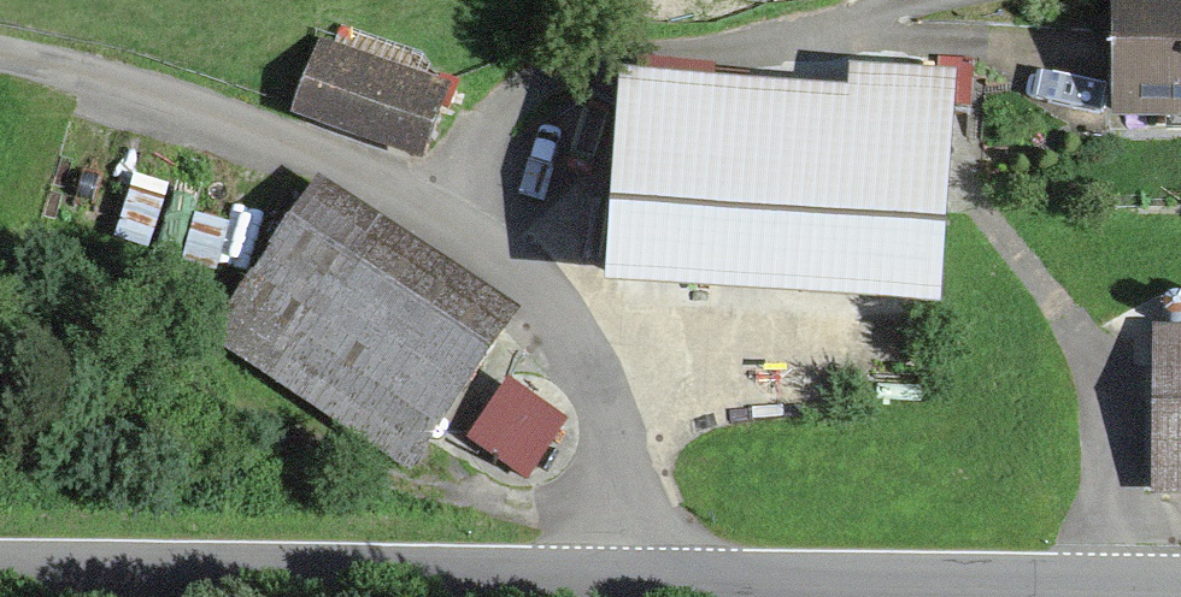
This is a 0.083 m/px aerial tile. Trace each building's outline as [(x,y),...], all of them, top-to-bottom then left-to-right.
[(1107,12),(1105,136),(1180,137),(1180,12),(1107,12)] [(441,89),(328,50),(304,119),(417,159),(441,89)] [(949,108),(625,90),(613,299),(937,317),(949,108)] [(316,204),(227,338),(421,465),(510,331),(316,204)] [(1168,343),(1166,507),(1180,507),(1180,343),(1168,343)]
